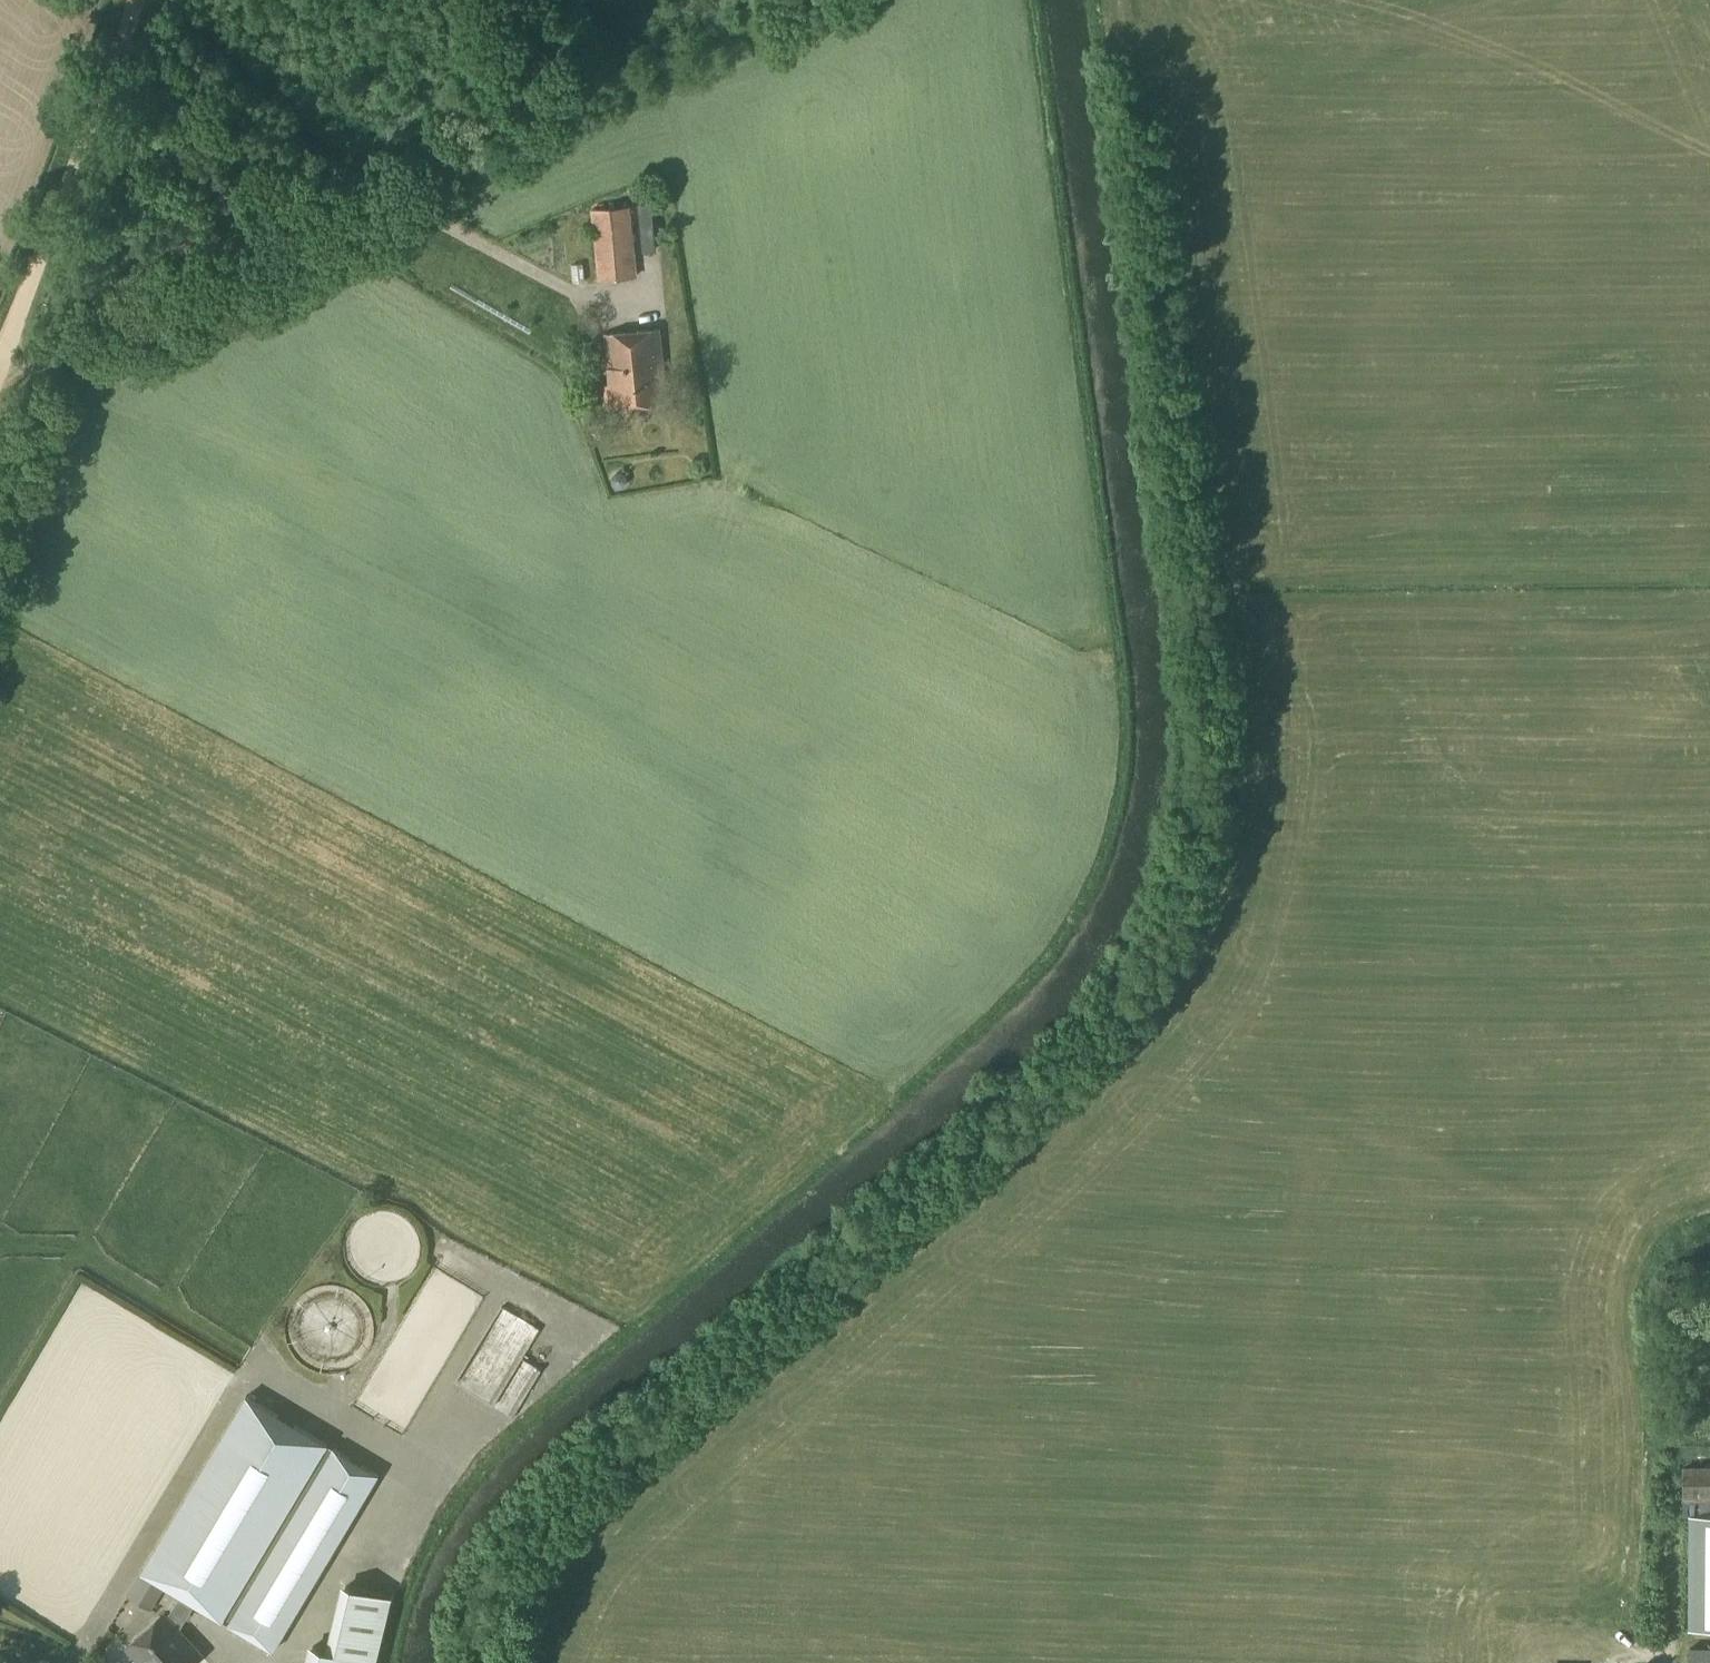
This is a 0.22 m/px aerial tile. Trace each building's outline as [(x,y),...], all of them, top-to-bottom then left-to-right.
[(652,202),(638,203),(642,250),(656,249),(652,202)] [(635,277),(628,206),(611,208),(593,210),(600,281),(618,279),(635,277)] [(607,408),(666,402),(659,329),(605,334),(610,384),(605,384),(607,408)] [(435,1264),(360,1403),(407,1428),(481,1289),(435,1264)] [(524,1356),(541,1320),(500,1301),(460,1386),(521,1415),(545,1366),(524,1356)] [(128,1648),(143,1662),(192,1662),(201,1654),(179,1630),(194,1603),(273,1649),(376,1472),(244,1393),(141,1572),(127,1595),(151,1609),(165,1586),(181,1595),(168,1618),(164,1614),(128,1648)] [(1682,1501),(1686,1501),(1709,1501),(1709,1466),(1683,1466),(1682,1501)] [(388,1596),(346,1586),(331,1650),(313,1645),(309,1662),(372,1662),(388,1596)] [(1691,1648),(1691,1662),(1709,1662),(1709,1648),(1691,1648)]
